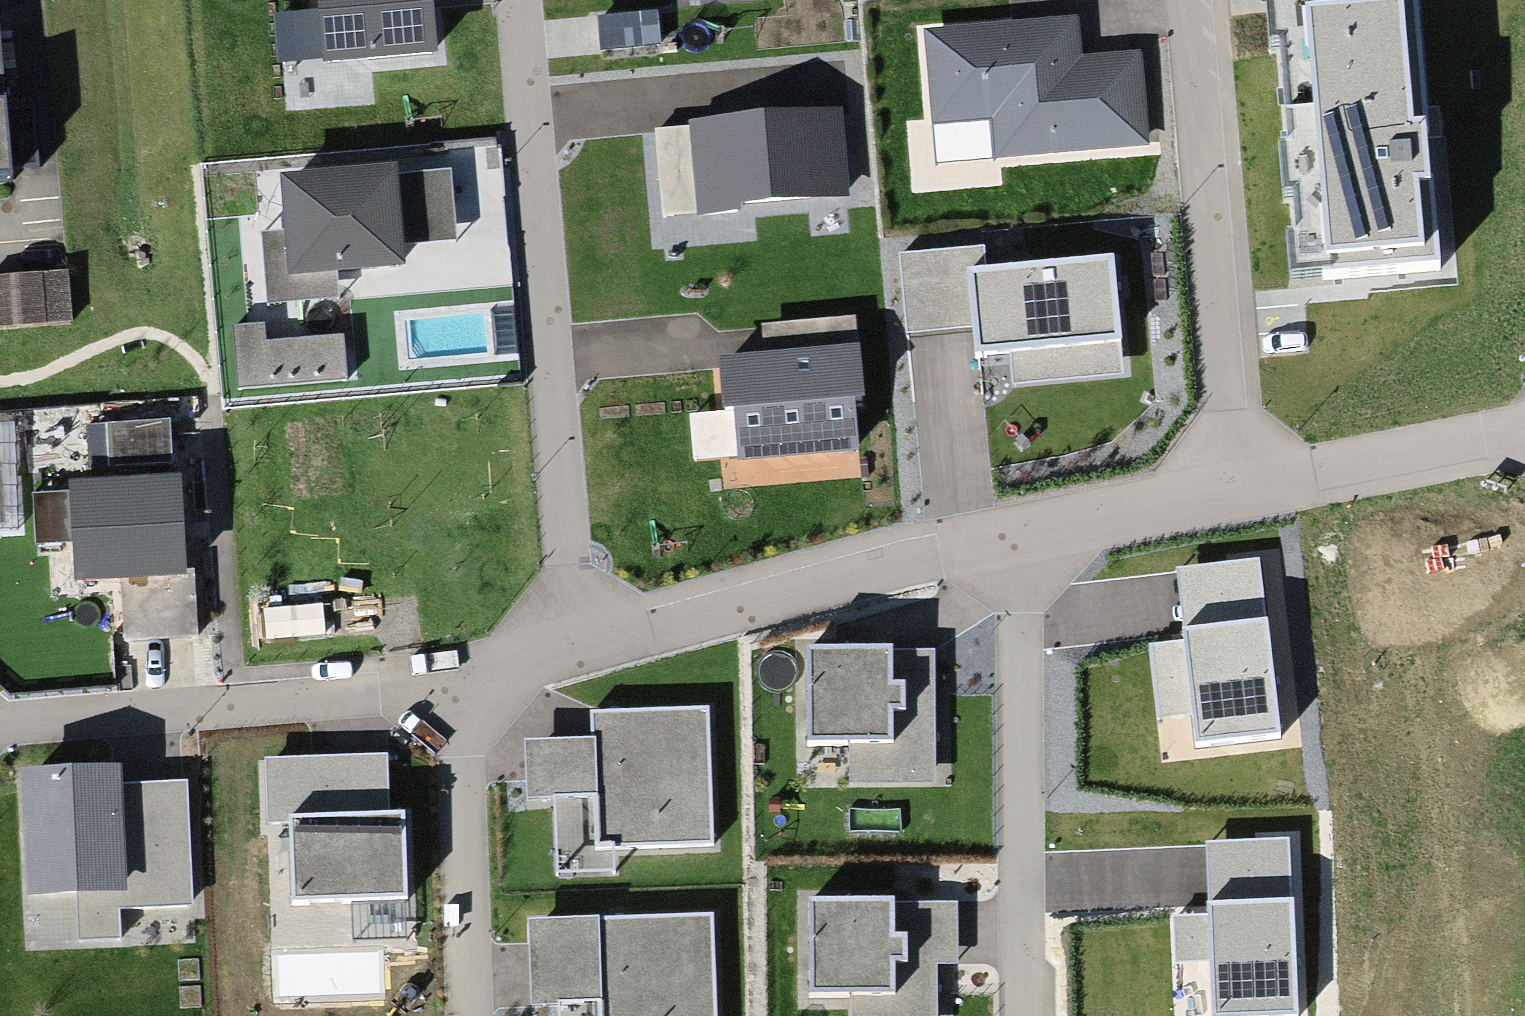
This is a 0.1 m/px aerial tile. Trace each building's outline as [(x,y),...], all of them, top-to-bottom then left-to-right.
[(321,63),(439,54),(435,0),(317,0),(321,63)] [(579,14),(641,10),(640,0),(578,0),(579,14)] [(1149,135),(1143,12),(1078,16),(1077,0),(905,0),(910,92),(890,93),(895,174),(989,169),(987,144),(1149,135)] [(1280,290),(1457,274),(1432,0),(1253,0),(1280,290)] [(652,118),(659,211),(852,197),(845,103),(652,118)] [(400,266),(393,167),(279,175),(283,232),(261,234),(266,307),(338,302),(336,270),(400,266)] [(1114,255),(968,268),(975,352),(1121,340),(1114,255)] [(0,289),(0,337),(70,335),(69,288),(0,289)] [(263,319),(231,322),(236,387),(344,378),(340,335),(265,342),(263,319)] [(721,356),(728,462),(860,453),(853,348),(721,356)] [(189,468),(60,473),(65,582),(193,576),(189,468)] [(1265,561),(1177,567),(1182,638),(1152,640),(1157,718),(1188,716),(1190,745),(1277,740),(1265,561)] [(850,786),(938,783),(933,645),(805,650),(808,745),(849,744),(850,786)] [(616,842),(716,838),(711,710),(533,716),(535,777),(613,774),(616,842)] [(288,909),(409,906),(406,810),(387,811),(386,754),(264,757),(266,824),(285,824),(288,909)] [(185,780),(125,782),(124,760),(18,765),(24,896),(79,894),(81,937),(119,936),(118,908),(190,905),(185,780)] [(1209,837),(1207,916),(1175,916),(1174,963),(1203,963),(1202,1015),(1295,1015),(1299,839),(1209,837)] [(697,871),(507,874),(509,961),(584,959),(585,1015),(700,1015),(697,871)] [(957,901),(814,900),(814,995),(852,995),(852,1015),(957,1015),(957,901)]
